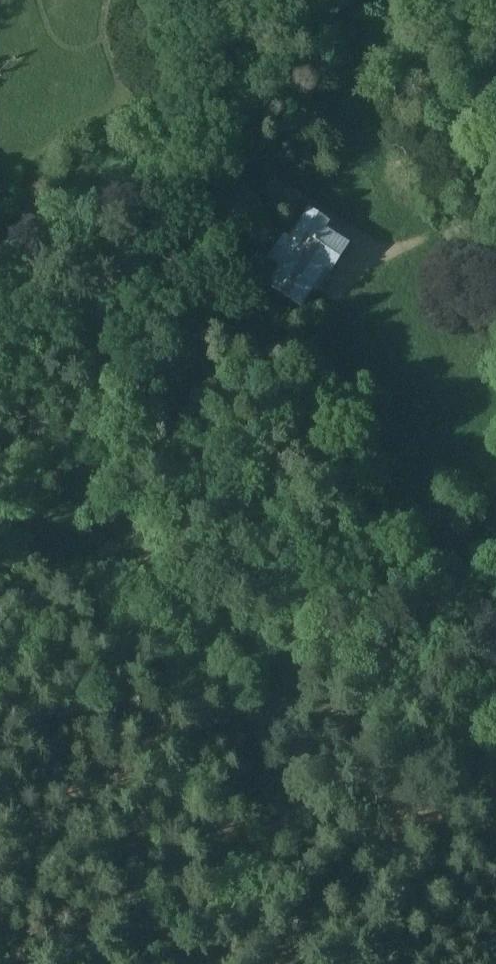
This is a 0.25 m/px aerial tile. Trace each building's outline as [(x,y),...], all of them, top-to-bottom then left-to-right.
[(269,287),(300,306),(324,269),(329,272),(345,248),(321,232),(326,225),(307,213),(289,242),(284,239),(270,261),(281,268),(269,287)]
